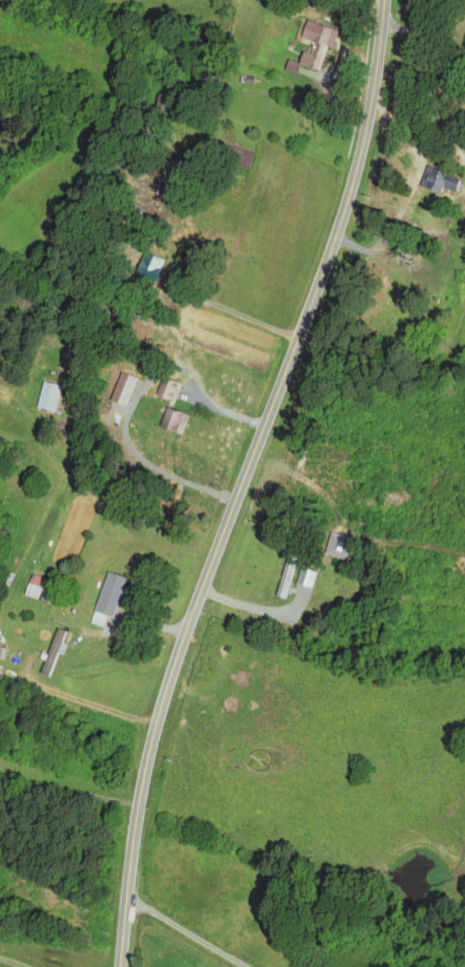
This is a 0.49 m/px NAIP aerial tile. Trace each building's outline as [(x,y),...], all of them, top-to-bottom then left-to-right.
[(317,69),(325,45),(331,47),(336,30),(305,20),(300,36),(313,40),(310,53),(301,50),(297,63),(317,69)] [(283,68),(296,73),(299,63),(286,58),(283,68)] [(229,163),(249,167),(252,151),(223,144),(222,151),(231,153),(229,163)] [(438,191),(439,187),(456,191),(459,177),(434,171),(433,177),(422,175),(419,186),(438,191)] [(162,260),(143,250),(132,271),(151,281),(162,260)] [(132,376),(117,372),(110,401),(126,404),(132,376)] [(176,381),(160,377),(155,396),(172,400),(176,381)] [(54,411),(61,386),(42,381),(36,406),(54,411)] [(181,434),(187,414),(164,407),(158,427),(181,434)] [(274,595),(286,599),(294,571),(282,567),(274,595)] [(296,584),(311,587),(314,571),(299,568),(296,584)] [(93,611),(101,613),(98,623),(103,624),(105,615),(111,616),(122,576),(104,571),(93,611)] [(40,586),(26,582),(23,594),(37,598),(40,586)] [(66,631),(54,627),(39,674),(52,678),(66,631)]
